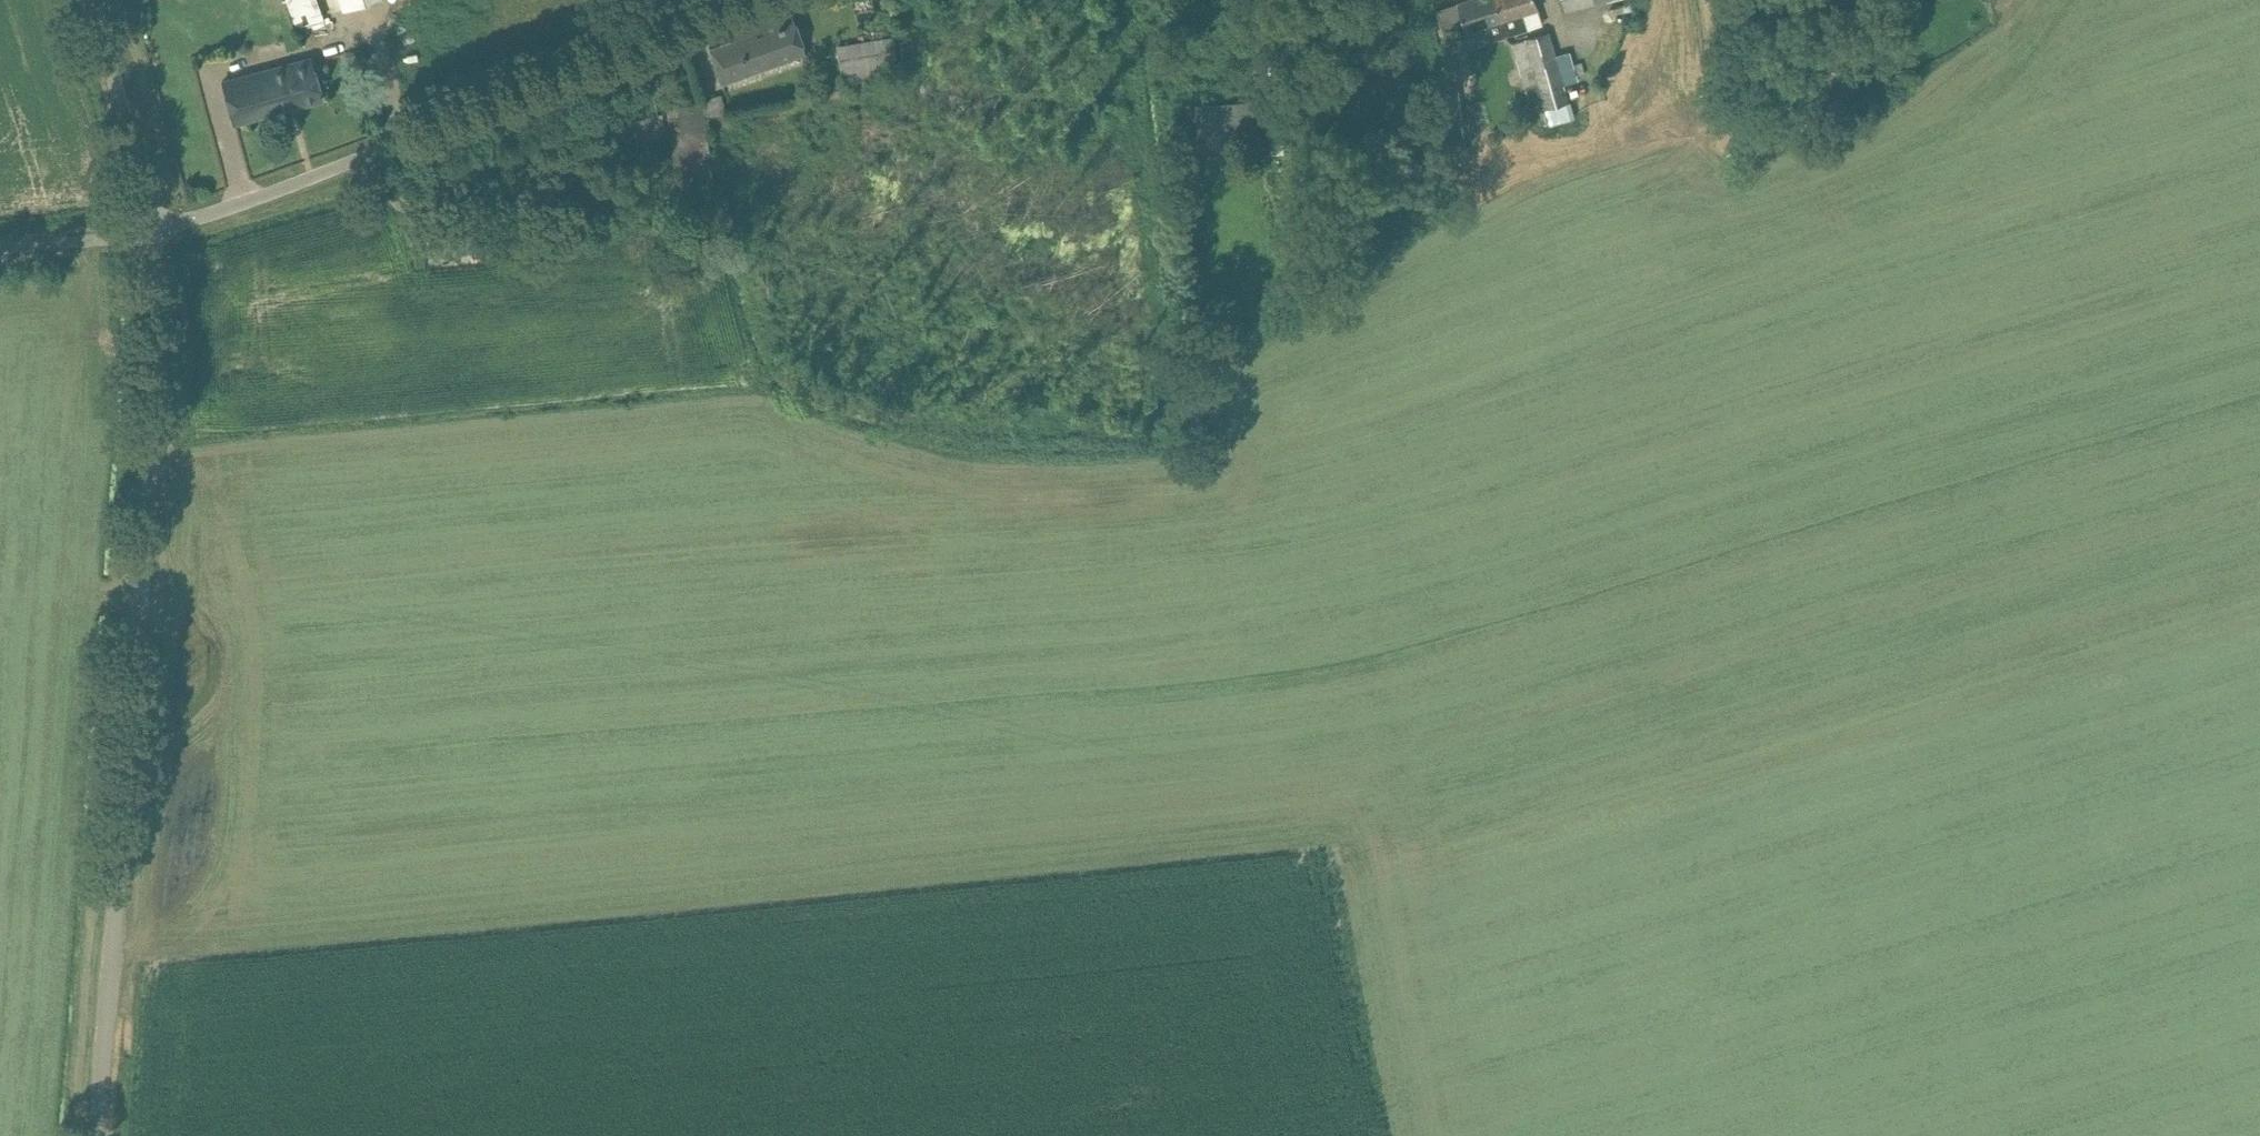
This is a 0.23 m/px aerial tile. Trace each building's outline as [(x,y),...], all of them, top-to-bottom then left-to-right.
[(291,26),(320,18),(315,0),(284,0),(291,26)] [(344,10),(371,0),(341,0),(344,10)] [(1497,38),(1485,0),(1478,0),(1439,12),(1438,9),(1437,9),(1446,37),(1442,38),(1448,74),(1445,75),(1452,122),(1464,120),(1451,37),(1487,26),(1491,39),(1493,39),(1497,38)] [(1497,38),(1528,28),(1523,14),(1538,9),(1535,0),(1485,0),(1497,38)] [(1565,9),(1606,0),(1563,0),(1565,9)] [(709,47),(717,68),(722,84),(806,54),(790,9),(732,30),(735,38),(709,47)] [(1527,93),(1515,97),(1519,110),(1531,106),(1533,113),(1571,101),(1566,83),(1586,77),(1582,63),(1574,65),(1569,50),(1557,54),(1551,32),(1513,43),(1527,93)] [(837,45),(841,73),(897,64),(893,37),(837,45)] [(221,82),(232,123),(323,99),(312,58),(221,82)]
